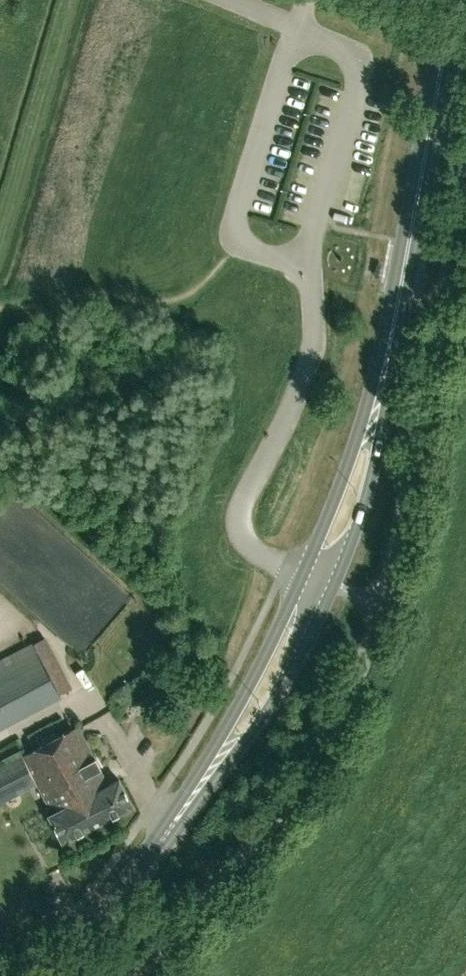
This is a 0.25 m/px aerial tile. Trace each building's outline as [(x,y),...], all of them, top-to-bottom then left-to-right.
[(33,643),(0,660),(0,722),(58,692),(33,643)] [(22,755),(43,798),(102,769),(78,728),(57,738),(55,733),(39,740),(42,745),(22,755)] [(20,760),(0,770),(0,802),(28,788),(21,774),(26,772),(20,760)] [(102,769),(43,798),(51,815),(50,815),(64,841),(135,806),(122,778),(110,784),(102,769)]
